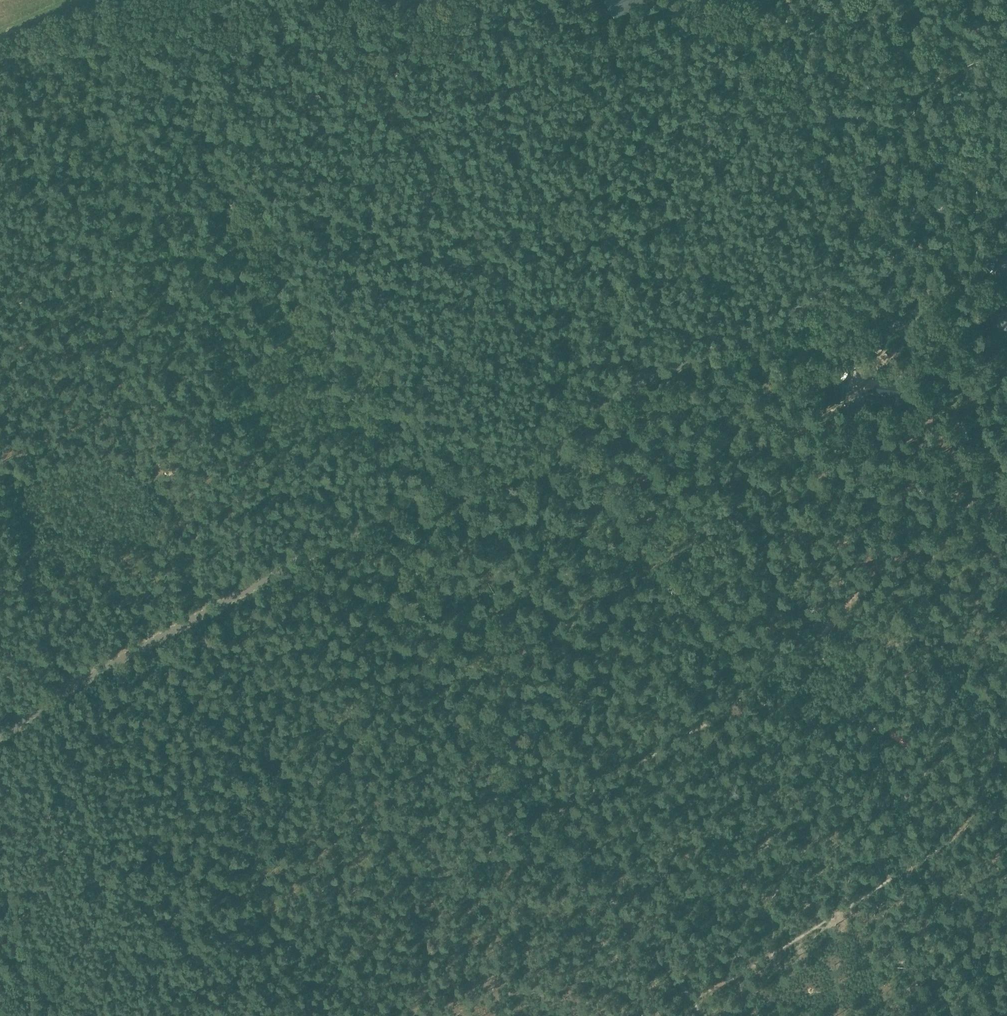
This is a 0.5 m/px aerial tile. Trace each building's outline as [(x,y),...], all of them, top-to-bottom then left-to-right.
[(616,20),(652,0),(605,0),(616,20)] [(992,263),(1006,266),(1006,246),(1002,245),(1002,246),(996,244),(992,263)] [(966,277),(980,289),(985,284),(971,272),(966,277)] [(1004,310),(997,325),(1006,330),(1006,311),(1004,310)] [(846,363),(847,368),(867,361),(866,357),(846,363)] [(897,750),(906,755),(910,748),(901,743),(897,750)]
